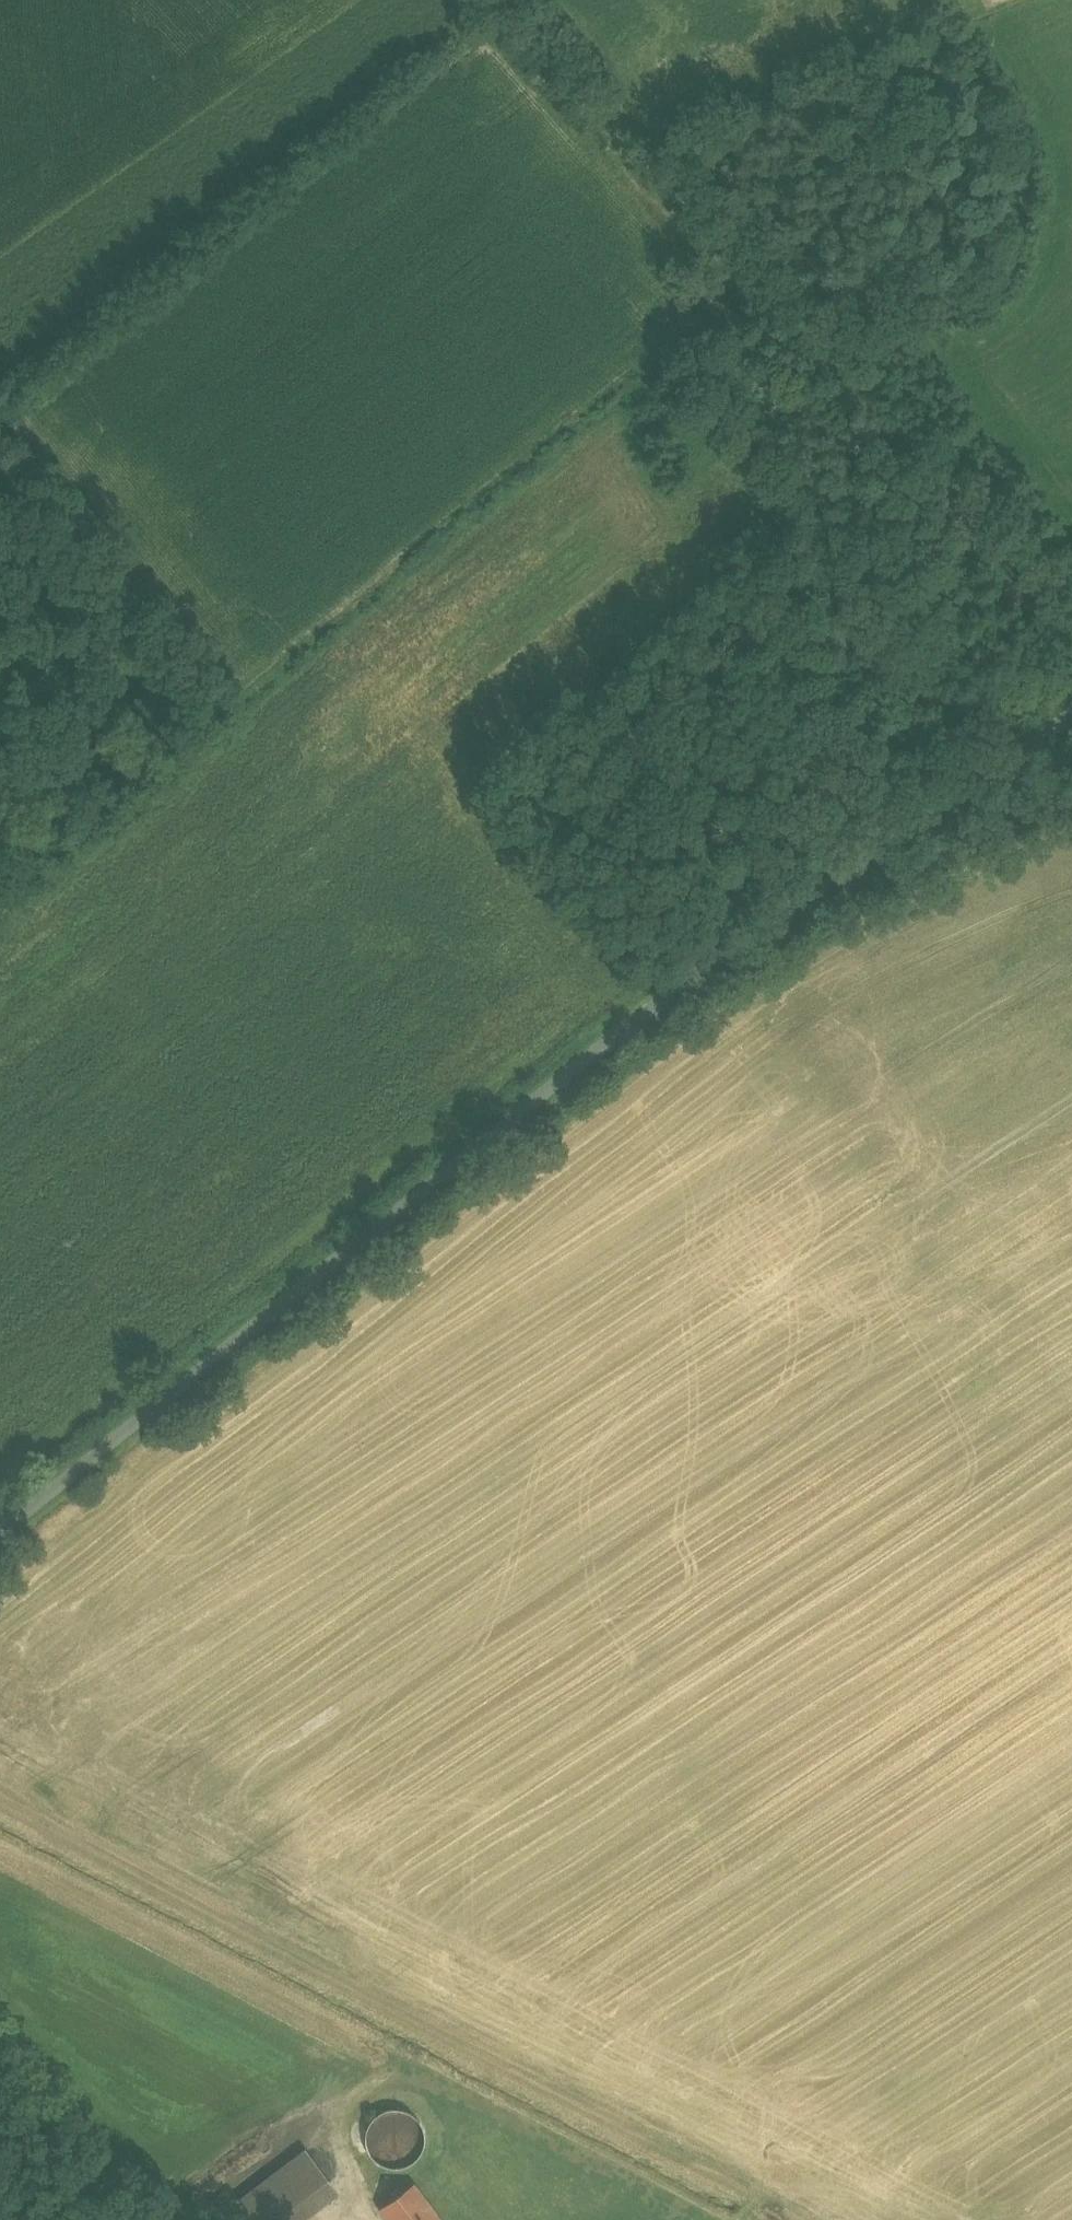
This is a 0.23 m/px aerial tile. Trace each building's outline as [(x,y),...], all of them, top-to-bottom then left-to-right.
[(403,2168),(420,2120),(375,2104),(358,2152),(403,2168)] [(258,2219),(304,2219),(340,2193),(308,2150),(242,2199),(258,2219)] [(414,2184),(383,2207),(392,2219),(440,2219),(414,2184)]
